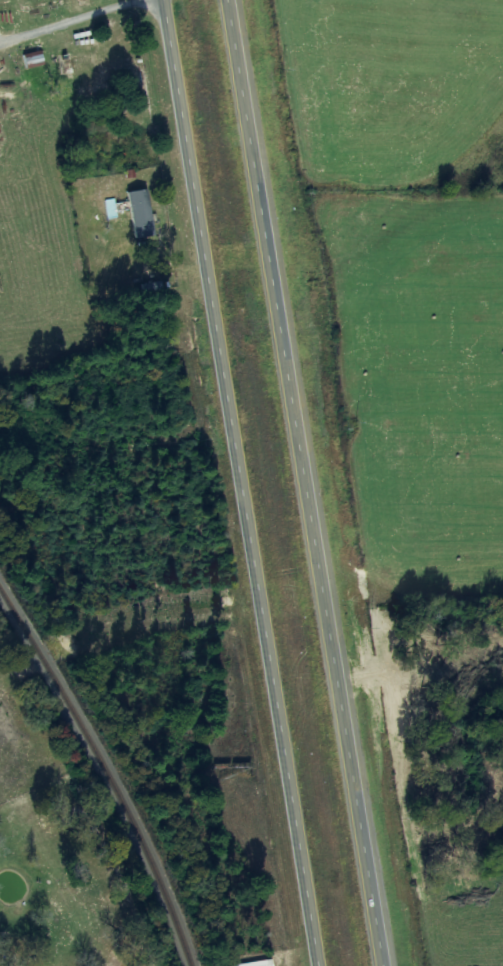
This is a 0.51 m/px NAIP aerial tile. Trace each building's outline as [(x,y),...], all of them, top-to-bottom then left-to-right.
[(136,240),(156,237),(147,190),(128,194),(136,240)]
